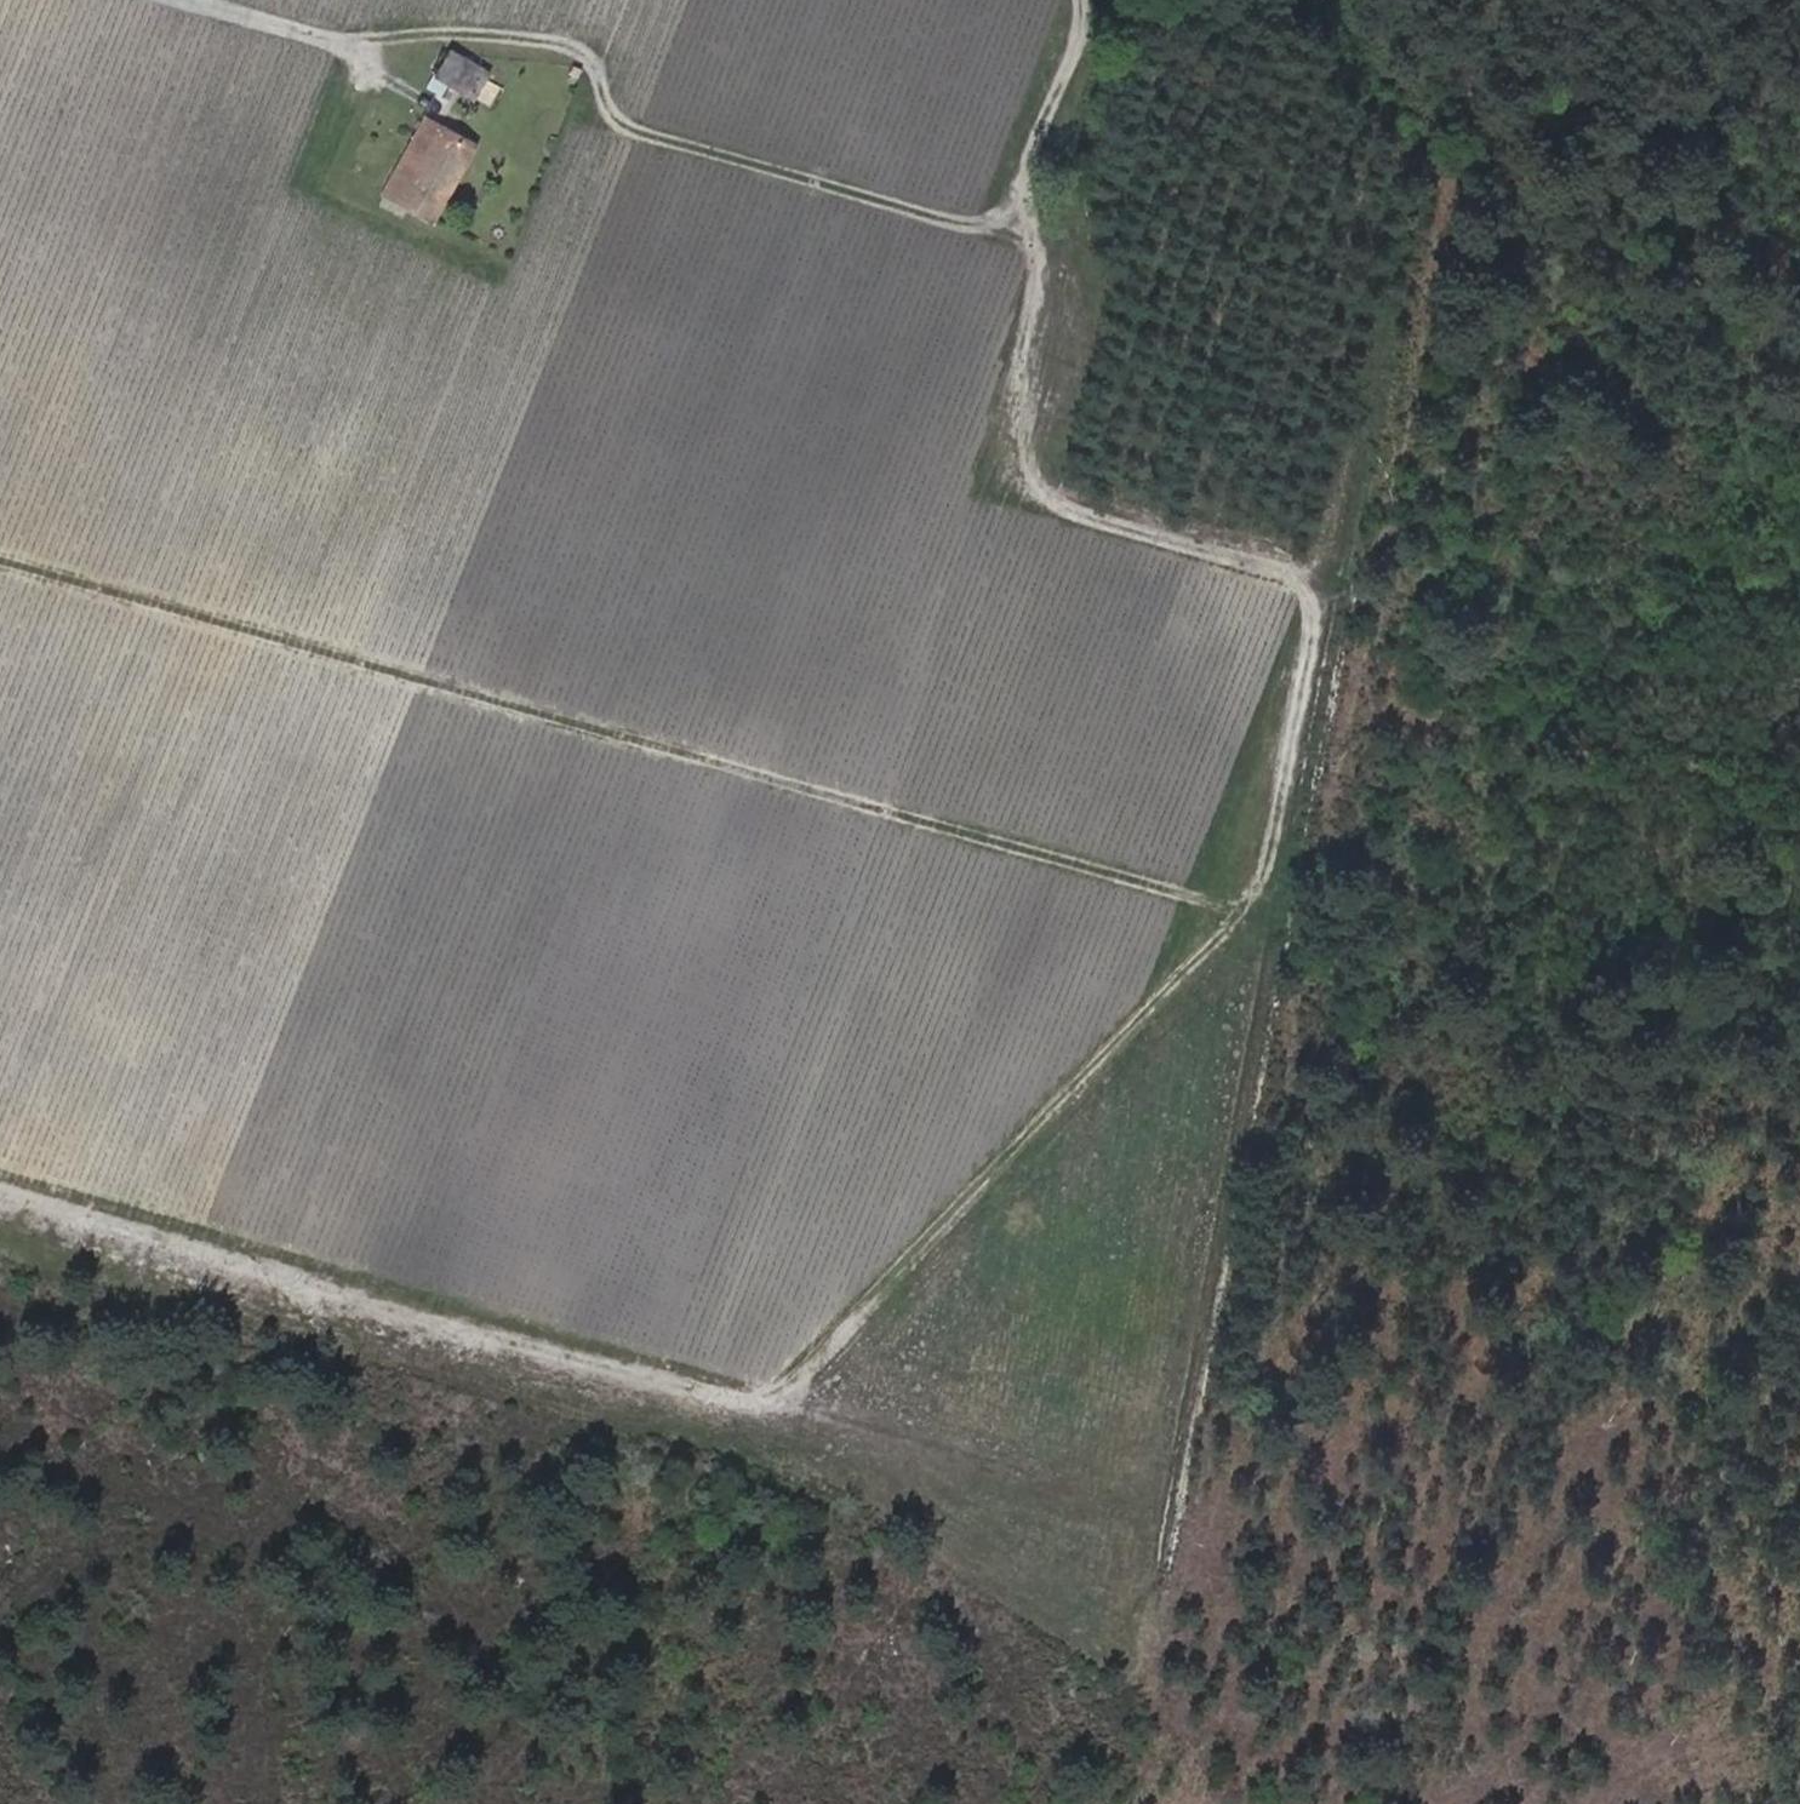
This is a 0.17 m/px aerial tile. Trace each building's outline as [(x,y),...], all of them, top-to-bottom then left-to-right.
[(446,56),(434,75),(473,96),(484,77),(446,56)] [(384,191),(432,217),(472,145),(424,118),(384,191)]
